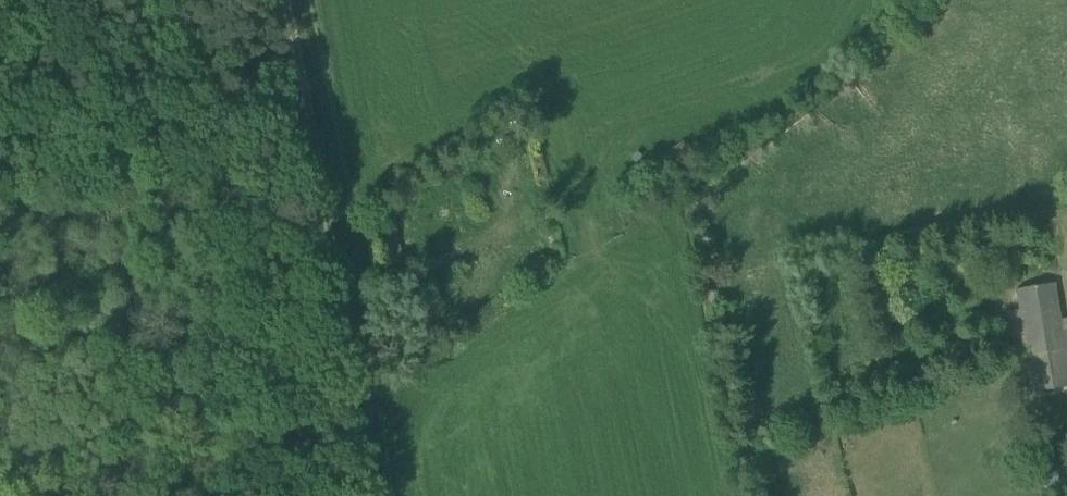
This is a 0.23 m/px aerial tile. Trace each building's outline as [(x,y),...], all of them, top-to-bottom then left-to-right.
[(1016,357),(1027,355),(1028,362),(1021,364),(1026,390),(1036,388),(1036,391),(1066,385),(1066,353),(1066,350),(1066,319),(1062,320),(1055,282),(1015,289),(1019,310),(1008,313),(1016,357)]
